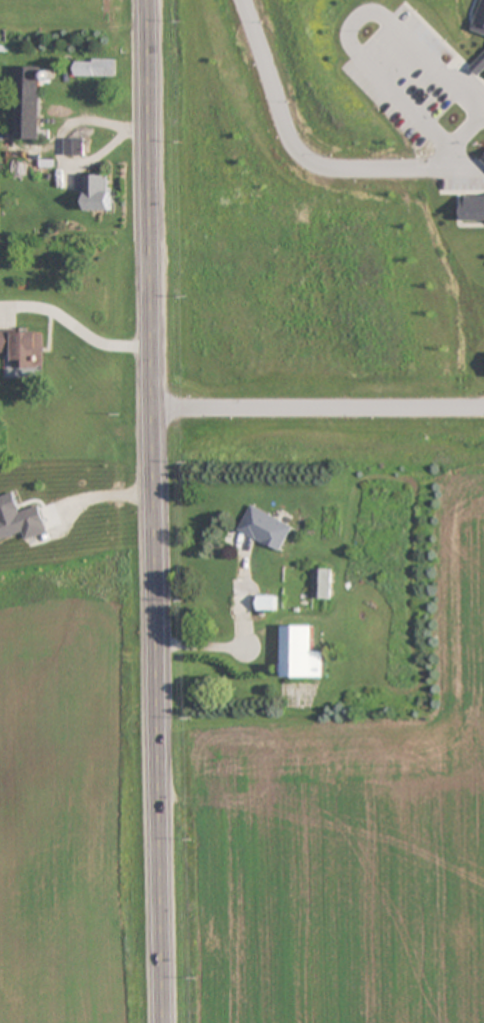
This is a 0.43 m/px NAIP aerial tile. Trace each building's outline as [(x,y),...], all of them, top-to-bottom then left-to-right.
[(113,76),(113,59),(74,59),(74,76),(113,76)] [(41,140),(41,67),(18,67),(17,140),(41,140)] [(73,96),(91,98),(93,81),(74,79),(73,96)] [(109,211),(109,174),(84,174),(84,211),(109,211)] [(462,195),(463,221),(483,220),(483,195),(462,195)] [(43,329),(0,329),(0,354),(12,354),(12,368),(43,368),(43,329)] [(331,568),(313,568),(313,598),(331,598),(331,568)] [(277,595),(258,595),(258,613),(277,613),(277,595)] [(323,677),(323,651),(312,651),(312,625),(282,625),(282,677),(323,677)]
